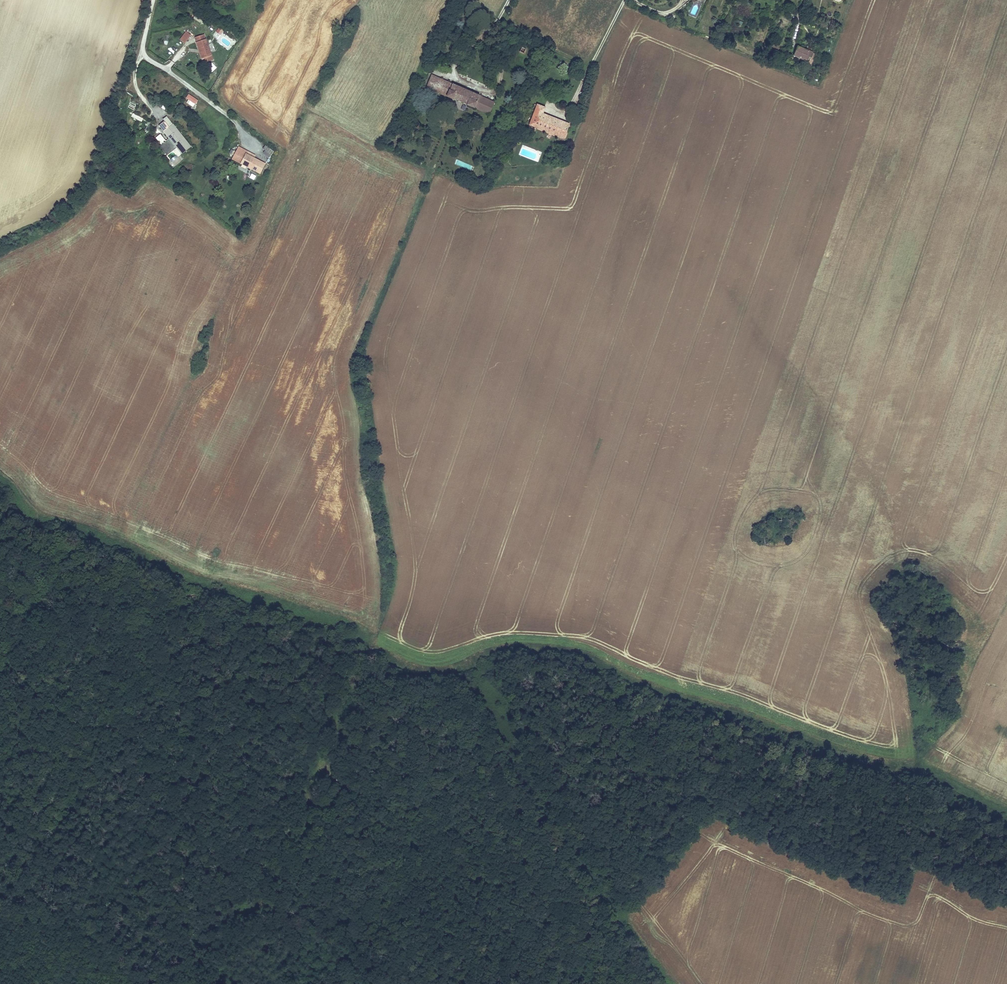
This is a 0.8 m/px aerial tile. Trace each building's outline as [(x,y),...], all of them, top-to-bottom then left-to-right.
[(239,10),(244,0),(220,0),(239,10)] [(219,26),(213,35),(218,39),(224,30),(219,26)] [(185,43),(191,34),(185,30),(179,40),(185,43)] [(199,48),(207,70),(217,67),(209,44),(199,48)] [(813,53),(798,47),(794,56),(805,60),(809,62),(813,54),(813,53)] [(815,55),(813,54),(809,62),(805,60),(804,63),(811,65),(815,55)] [(492,103),(429,75),(424,87),(487,115),(492,103)] [(185,98),(189,100),(188,103),(194,107),(198,100),(189,93),(185,98)] [(569,126),(544,114),(546,108),(540,105),(532,125),(564,138),(569,126)] [(197,157),(180,133),(179,133),(174,125),(170,128),(172,130),(175,135),(170,139),(169,137),(166,139),(168,142),(162,146),(168,154),(166,155),(172,164),(179,160),(183,166),(197,157)] [(175,135),(172,130),(163,136),(166,139),(169,137),(170,139),(175,135)] [(262,152),(270,157),(274,151),(266,145),(262,152)] [(250,159),(246,156),(241,163),(245,166),(250,159)] [(241,163),(238,167),(244,171),(246,172),(252,163),(260,169),(261,167),(250,159),(245,166),(241,163)] [(244,171),(243,172),(262,186),(270,176),(260,169),(252,163),(246,172),(244,171)]
